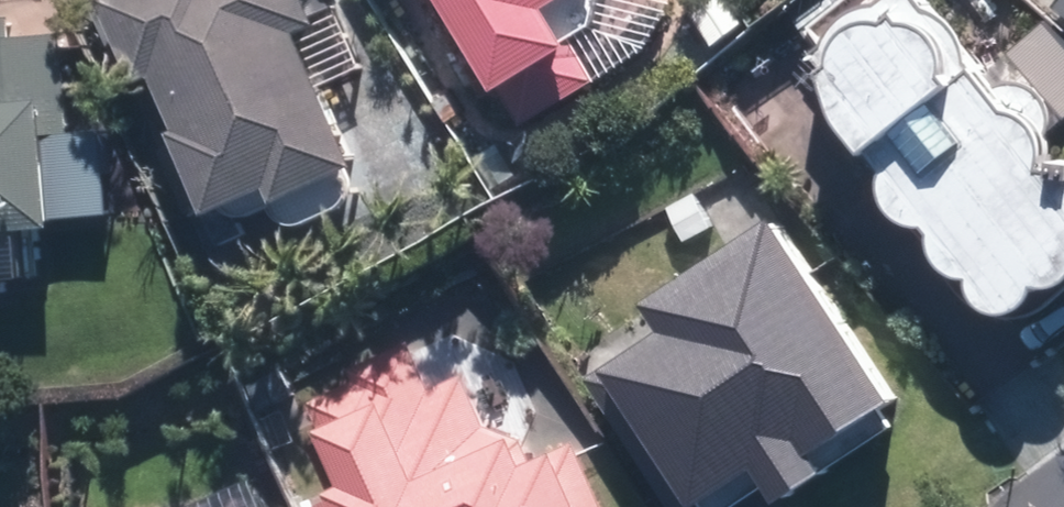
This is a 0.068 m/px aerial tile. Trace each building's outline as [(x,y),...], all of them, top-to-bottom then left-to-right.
[(152,79),(166,73),(192,127),(186,130),(222,206),(279,178),(286,191),(368,152),(310,30),(332,20),(326,7),(340,0),(115,0),(152,79)] [(509,84),(583,41),(560,1),(561,0),(460,0),(509,84)] [(807,29),(855,87),(861,108),(907,166),(904,182),(911,200),(926,214),(947,214),(956,225),(954,241),(962,255),(976,267),(990,267),(993,271),(994,287),(1006,299),(1020,304),(1033,302),(1047,294),(1054,277),(1063,277),(1063,164),(1058,164),(1059,141),(1055,126),(1040,111),(1029,107),(1023,108),(983,58),(979,39),(969,23),(954,10),(941,7),(942,6),(937,0),(843,0),(807,29)] [(12,292),(5,227),(65,220),(56,130),(76,128),(66,32),(16,37),(14,19),(0,21),(0,293),(12,292)] [(677,506),(709,506),(711,506),(712,506),(720,506),(775,471),(790,495),(832,467),(817,445),(899,391),(785,217),(659,299),(676,325),(593,379),(677,506)] [(316,399),(356,485),(341,492),(343,494),(320,504),(322,506),(609,506),(579,443),(534,464),(521,436),(499,446),(466,375),(436,388),(414,341),(357,368),(362,378),(316,399)]
